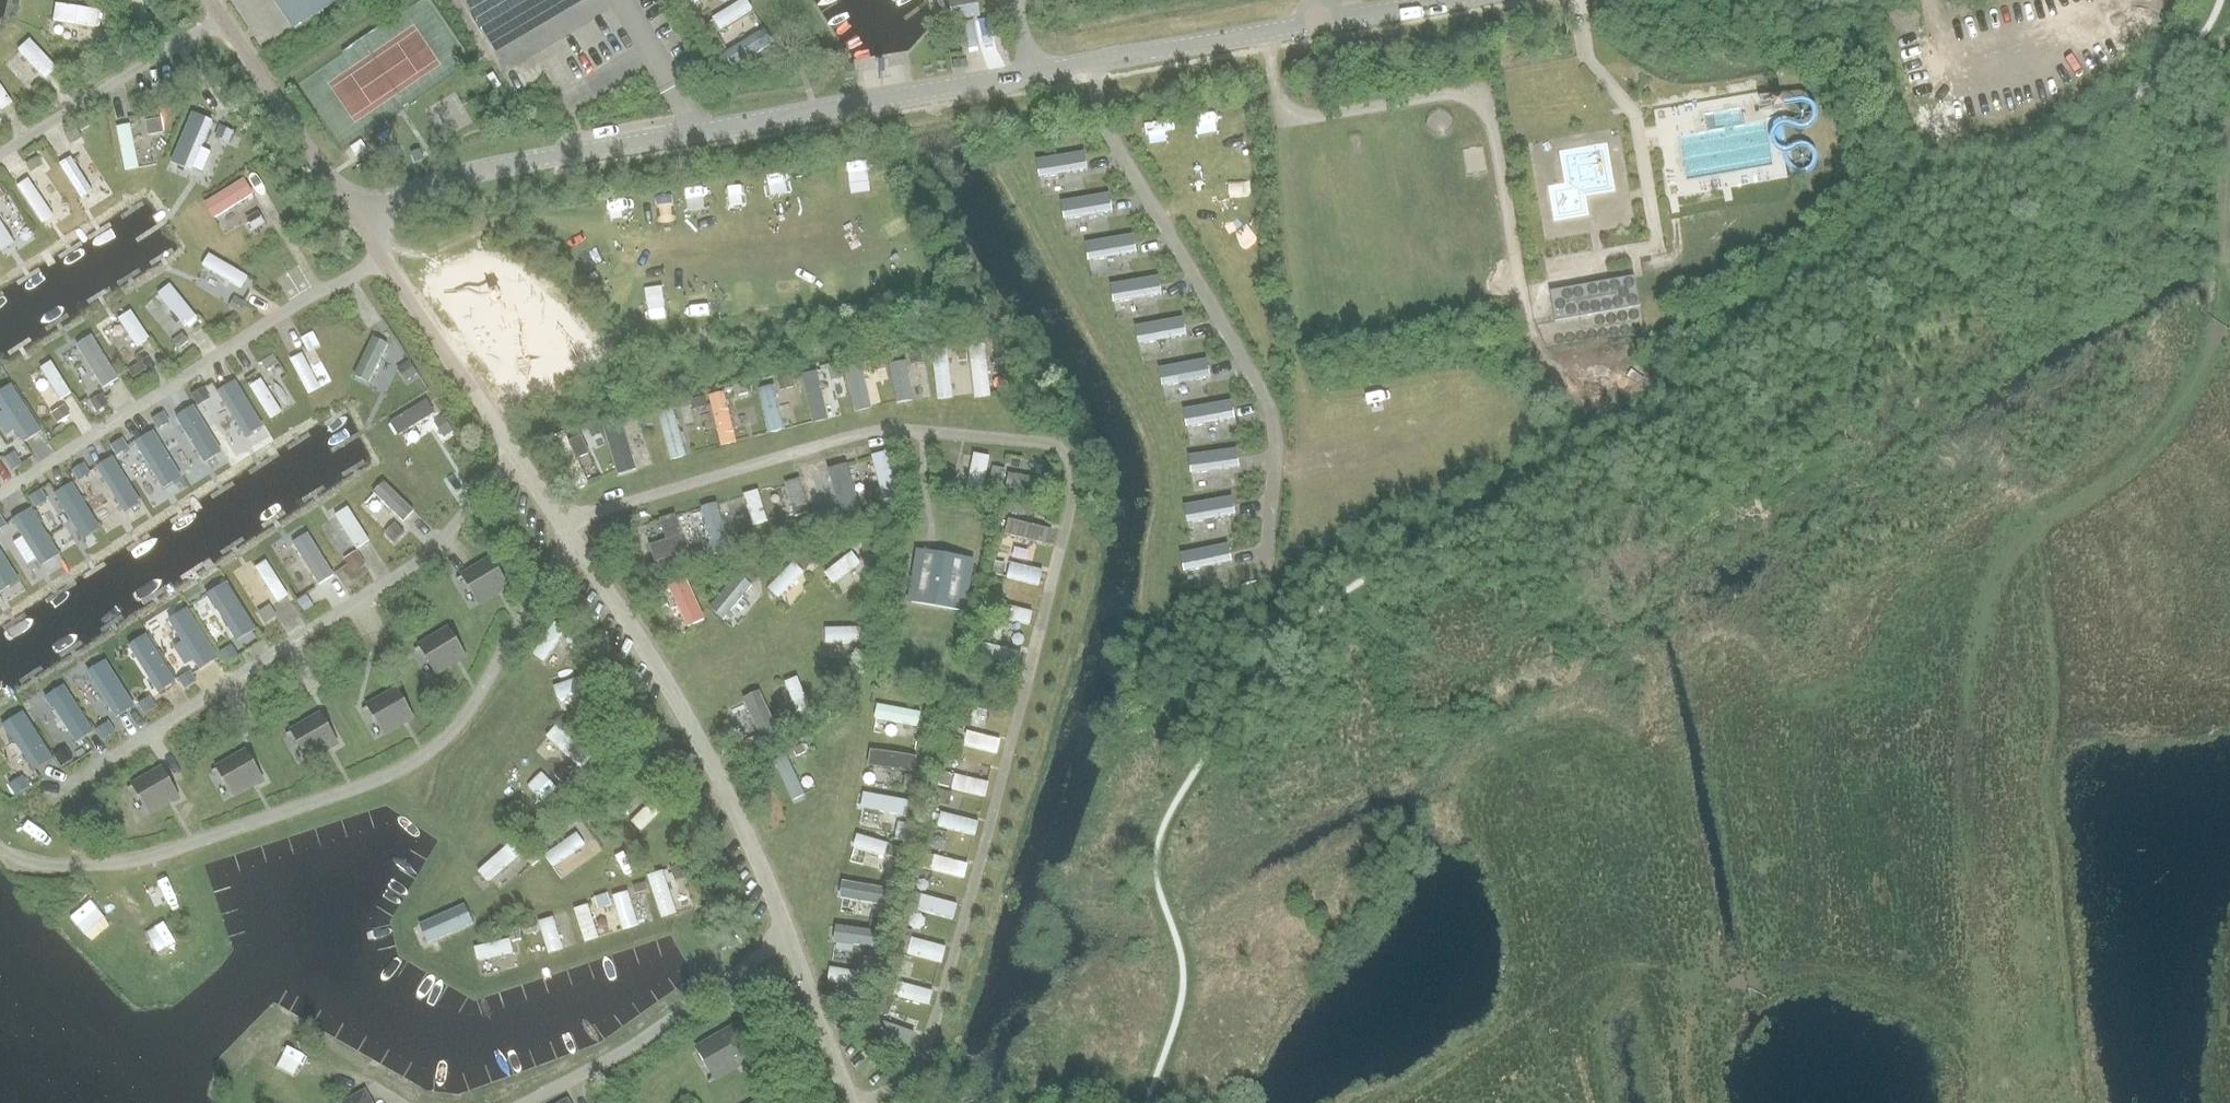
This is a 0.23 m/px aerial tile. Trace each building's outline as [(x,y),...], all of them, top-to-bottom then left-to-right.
[(296,31),(342,0),(275,0),(296,31)] [(692,4),(690,0),(680,0),(685,9),(692,4)] [(717,19),(724,31),(757,12),(750,0),(749,0),(717,19)] [(984,17),(981,0),(968,0),(954,2),(957,21),(984,17)] [(59,7),(58,24),(101,28),(103,11),(59,7)] [(699,31),(706,42),(717,35),(710,24),(699,31)] [(108,46),(110,36),(97,34),(95,44),(108,46)] [(710,40),(718,54),(726,49),(718,36),(710,40)] [(21,52),(48,81),(60,69),(33,41),(21,52)] [(15,105),(0,77),(0,108),(2,112),(15,105)] [(40,97),(49,89),(41,81),(32,89),(40,97)] [(206,151),(217,124),(195,115),(175,166),(206,178),(216,154),(206,151)] [(161,118),(146,122),(149,137),(164,133),(161,118)] [(133,126),(120,129),(130,173),(143,170),(133,126)] [(222,126),(217,137),(231,143),(235,132),(222,126)] [(83,137),(78,128),(67,135),(72,144),(83,137)] [(90,153),(78,159),(95,191),(107,184),(90,153)] [(1088,153),(1041,163),(1044,180),(1091,171),(1088,153)] [(44,166),(39,158),(28,165),(33,173),(44,166)] [(74,159),(62,166),(84,201),(96,194),(74,159)] [(32,180),(21,188),(46,227),(58,219),(32,180)] [(248,181),(206,204),(215,221),(258,198),(248,181)] [(53,182),(41,190),(58,217),(70,209),(53,182)] [(1112,196),(1065,206),(1069,223),(1115,214),(1112,196)] [(265,225),(258,213),(247,220),(254,232),(265,225)] [(6,254),(19,245),(0,216),(0,245),(6,254)] [(1136,237),(1089,247),(1092,264),(1139,255),(1136,237)] [(245,290),(252,277),(213,255),(205,269),(245,290)] [(1161,277),(1114,287),(1118,304),(1165,295),(1161,277)] [(1633,286),(1633,285),(1554,299),(1553,293),(1552,293),(1557,323),(1642,308),(1642,306),(1636,307),(1633,286)] [(176,286),(162,296),(188,331),(202,321),(176,286)] [(235,298),(229,309),(241,315),(247,304),(235,298)] [(140,350),(154,341),(135,313),(121,322),(140,350)] [(1186,319),(1139,329),(1142,346),(1189,337),(1186,319)] [(184,334),(173,343),(178,350),(189,341),(184,334)] [(313,334),(302,340),(308,351),(320,345),(313,334)] [(78,347),(101,394),(121,384),(98,337),(78,347)] [(377,339),(358,378),(374,385),(392,346),(377,339)] [(1008,359),(1006,340),(993,341),(995,360),(1008,359)] [(1145,359),(1186,355),(1185,342),(1143,346),(1145,359)] [(959,362),(967,362),(967,355),(966,348),(957,349),(958,356),(959,362)] [(993,400),(992,349),(974,349),(976,400),(993,400)] [(911,366),(915,366),(923,364),(921,351),(909,353),(911,366)] [(953,351),(937,352),(939,401),(955,401),(953,351)] [(129,371),(143,362),(138,355),(124,364),(129,371)] [(306,355),(294,362),(312,397),(325,390),(306,355)] [(279,364),(274,356),(262,363),(268,372),(279,364)] [(883,356),(869,360),(873,373),(886,370),(883,357),(883,356)] [(1209,362),(1162,371),(1166,389),(1213,380),(1209,362)] [(417,373),(410,363),(401,369),(408,380),(417,373)] [(895,364),(898,406),(913,404),(910,363),(895,364)] [(55,364),(43,371),(65,405),(77,398),(55,364)] [(845,377),(843,367),(831,370),(833,380),(845,377)] [(860,415),(874,411),(861,368),(848,371),(860,415)] [(821,373),(804,377),(817,426),(834,421),(821,373)] [(873,406),(884,404),(877,377),(867,379),(873,406)] [(794,388),(791,378),(778,381),(781,392),(794,388)] [(265,381),(253,389),(275,422),(286,414),(265,381)] [(746,384),(733,388),(733,389),(735,397),(742,395),(748,394),(747,388),(746,384)] [(761,390),(773,435),(790,431),(778,386),(761,390)] [(20,451),(46,434),(15,388),(0,398),(0,422),(20,451)] [(198,405),(209,398),(203,388),(192,396),(198,405)] [(721,449),(739,447),(732,394),(715,396),(721,449)] [(104,397),(92,405),(97,412),(109,404),(104,397)] [(690,401),(692,409),(693,411),(706,407),(708,407),(706,397),(690,401)] [(1234,403),(1187,412),(1191,429),(1237,420),(1234,403)] [(393,422),(400,437),(440,419),(433,404),(393,422)] [(71,416),(65,407),(52,416),(58,425),(71,416)] [(679,412),(662,416),(674,462),(690,458),(679,412)] [(170,422),(164,413),(152,420),(158,429),(170,422)] [(651,417),(642,419),(644,428),(653,426),(651,417)] [(453,432),(444,418),(435,423),(444,438),(453,432)] [(588,426),(588,428),(593,438),(602,434),(599,427),(597,422),(588,426)] [(618,477),(639,474),(632,429),(611,432),(618,477)] [(582,437),(569,442),(565,432),(551,439),(575,490),(589,484),(578,461),(590,455),(582,437)] [(117,456),(128,449),(122,439),(111,446),(117,456)] [(1239,450),(1192,459),(1195,476),(1242,467),(1239,450)] [(15,453),(5,459),(13,471),(22,464),(15,453)] [(875,458),(887,502),(903,498),(890,453),(875,458)] [(977,455),(968,494),(985,498),(994,459),(977,455)] [(90,473),(84,464),(73,471),(79,480),(90,473)] [(842,513),(861,508),(847,464),(829,470),(842,513)] [(1004,469),(997,467),(995,480),(1008,483),(1010,470),(1004,469)] [(942,468),(940,479),(954,482),(954,479),(956,471),(942,468)] [(1011,468),(1011,492),(1048,493),(1048,468),(1011,468)] [(86,543),(105,531),(75,485),(56,498),(86,543)] [(409,521),(416,514),(388,485),(381,492),(409,521)] [(41,491),(29,498),(35,508),(47,501),(41,491)] [(762,491),(748,495),(756,528),(771,525),(762,491)] [(869,493),(859,496),(862,505),(872,502),(869,493)] [(1235,499),(1188,508),(1191,526),(1238,516),(1235,499)] [(1025,506),(1009,503),(1007,513),(1013,515),(1023,517),(1023,515),(1025,506)] [(701,511),(714,553),(733,547),(720,505),(701,511)] [(348,560),(374,544),(351,507),(325,523),(348,560)] [(819,507),(810,510),(813,521),(822,518),(819,507)] [(42,571),(64,558),(37,511),(15,523),(42,571)] [(791,529),(792,533),(806,529),(805,525),(803,519),(789,523),(791,529)] [(1054,548),(1058,532),(1016,522),(1012,537),(1054,548)] [(404,534),(396,526),(387,535),(395,543),(404,534)] [(311,535),(295,545),(322,587),(338,577),(311,535)] [(863,556),(879,557),(879,542),(864,541),(863,556)] [(747,542),(734,546),(737,555),(743,553),(749,551),(747,542)] [(6,596),(25,583),(0,546),(0,586),(6,596)] [(1230,547),(1183,556),(1186,574),(1233,564),(1230,547)] [(690,552),(692,559),(693,565),(706,561),(705,555),(703,549),(690,552)] [(971,561),(920,552),(911,603),(962,611),(971,561)] [(836,587),(865,565),(855,553),(827,575),(836,587)] [(808,554),(799,564),(806,570),(815,561),(808,554)] [(354,572),(364,565),(357,555),(347,562),(354,572)] [(689,560),(688,556),(676,559),(677,564),(678,567),(691,564),(689,560)] [(482,603),(480,604),(481,606),(510,588),(509,587),(508,588),(493,563),(495,562),(494,561),(459,582),(460,583),(467,578),(482,603)] [(279,605),(291,599),(272,562),(260,568),(279,605)] [(1003,577),(1006,565),(1004,564),(995,562),(992,575),(1001,577),(1003,577)] [(770,590),(782,600),(807,573),(796,563),(770,590)] [(753,585),(760,577),(749,568),(743,576),(753,585)] [(1189,574),(1191,587),(1233,582),(1231,568),(1189,574)] [(731,619),(756,587),(744,578),(719,609),(731,619)] [(691,632),(710,622),(690,583),(671,592),(691,632)] [(650,590),(653,597),(665,591),(664,590),(661,584),(650,590)] [(306,612),(314,607),(308,596),(299,601),(306,612)] [(981,612),(992,614),(993,606),(983,603),(981,612)] [(1003,603),(999,617),(1033,628),(1037,614),(1003,603)] [(265,624),(277,617),(270,607),(258,614),(265,624)] [(1000,637),(1003,624),(994,622),(991,635),(1000,637)] [(548,664),(569,632),(557,624),(536,656),(548,664)] [(879,644),(878,628),(827,630),(828,646),(879,644)] [(439,676),(468,658),(467,657),(466,658),(451,633),(452,633),(451,631),(417,653),(418,654),(425,649),(440,674),(438,675),(439,676)] [(581,643),(584,639),(579,636),(575,632),(569,639),(579,646),(581,643)] [(163,695),(180,684),(150,638),(132,649),(163,695)] [(239,657),(232,646),(220,654),(227,664),(239,657)] [(986,647),(985,662),(1024,666),(1026,651),(986,647)] [(868,663),(877,663),(882,663),(882,649),(868,649),(868,663)] [(120,722),(139,710),(110,662),(91,674),(120,722)] [(185,690),(197,682),(191,672),(179,680),(185,690)] [(593,675),(556,689),(562,703),(599,688),(593,675)] [(803,679),(789,683),(798,715),(812,711),(803,679)] [(50,699),(81,746),(99,734),(68,688),(50,699)] [(400,692),(365,713),(366,714),(373,710),(387,735),(386,735),(386,736),(416,720),(415,718),(414,719),(399,694),(401,693),(400,692)] [(765,693),(747,701),(768,748),(785,740),(765,693)] [(158,707),(151,697),(139,705),(146,715),(158,707)] [(879,724),(923,726),(924,711),(879,709),(879,724)] [(36,775),(57,762),(26,715),(6,728),(36,775)] [(324,719),(324,717),(289,738),(289,739),(297,735),(311,760),(310,761),(310,762),(339,745),(339,744),(337,744),(323,720),(324,719)] [(784,721),(788,730),(797,726),(793,717),(784,721)] [(115,733),(109,722),(97,730),(103,740),(115,733)] [(584,769),(594,758),(559,727),(549,738),(584,769)] [(950,742),(960,745),(964,733),(953,730),(950,742)] [(969,731),(965,746),(1001,757),(1006,741),(969,731)] [(927,737),(918,736),(915,751),(923,753),(926,753),(929,738),(927,737)] [(740,745),(745,756),(760,748),(755,737),(740,745)] [(796,758),(807,753),(803,745),(792,750),(796,758)] [(73,760),(67,750),(55,758),(61,768),(73,760)] [(249,754),(214,775),(215,776),(222,772),(237,797),(235,797),(236,799),(265,782),(265,780),(263,781),(249,757),(250,756),(249,754)] [(555,802),(567,789),(539,765),(528,778),(555,802)] [(564,785),(571,777),(562,769),(555,777),(564,785)] [(165,772),(130,792),(131,794),(138,789),(153,814),(151,815),(152,816),(181,799),(180,798),(179,799),(164,774),(166,773),(165,772)] [(663,791),(670,783),(659,773),(652,781),(663,791)] [(938,786),(949,789),(953,776),(942,773),(938,786)] [(913,793),(916,777),(905,775),(903,791),(913,793)] [(24,778),(10,787),(16,796),(30,787),(24,778)] [(952,794),(949,793),(937,790),(934,802),(946,806),(948,807),(952,794)] [(867,794),(863,810),(910,819),(913,803),(867,794)] [(539,801),(531,810),(538,816),(546,807),(539,801)] [(930,813),(927,825),(937,827),(940,816),(930,813)] [(944,814),(941,829),(980,837),(983,822),(944,814)] [(568,833),(563,826),(560,822),(549,830),(549,831),(556,841),(568,833)] [(898,822),(895,841),(902,842),(907,843),(911,825),(904,823),(898,822)] [(582,835),(548,855),(556,868),(589,848),(582,835)] [(899,849),(890,846),(887,857),(893,859),(900,861),(903,851),(899,849)] [(522,856),(532,867),(540,861),(531,849),(522,856)] [(922,853),(918,866),(928,869),(931,856),(922,853)] [(681,866),(671,869),(675,882),(685,879),(681,866)] [(664,921),(680,917),(667,873),(651,877),(664,921)] [(847,881),(844,899),(892,909),(895,891),(847,881)] [(633,887),(635,896),(649,891),(646,883),(633,887)] [(617,896),(624,933),(641,930),(634,892),(617,896)] [(918,895),(910,893),(906,908),(914,910),(918,895)] [(595,898),(599,910),(612,906),(608,894),(595,898)] [(957,921),(961,905),(925,895),(921,911),(957,921)] [(72,916),(83,937),(107,924),(96,903),(72,916)] [(432,946),(477,927),(469,907),(423,927),(432,946)] [(594,907),(579,909),(586,945),(601,942),(594,907)] [(875,914),(872,914),(870,928),(873,929),(883,930),(885,916),(875,914)] [(542,921),(552,957),(567,953),(558,917),(542,921)] [(536,922),(521,926),(524,936),(539,932),(536,922)] [(149,935),(158,955),(177,947),(168,927),(149,935)] [(522,940),(519,928),(510,930),(512,942),(522,940)] [(900,934),(895,951),(904,954),(908,937),(900,934)] [(914,939),(911,957),(947,963),(950,945),(914,939)] [(515,944),(479,948),(481,961),(516,957),(515,944)] [(863,971),(864,971),(874,973),(876,960),(867,959),(865,958),(863,971)] [(896,996),(899,983),(890,981),(887,994),(896,996)] [(938,992),(905,985),(902,1000),(935,1007),(938,992)] [(866,1013),(869,1000),(858,997),(856,997),(853,1010),(854,1010),(866,1013)] [(880,1012),(889,1015),(894,1002),(885,998),(880,1012)] [(868,1029),(877,1032),(881,1020),(872,1017),(868,1029)] [(712,1084),(759,1057),(742,1027),(706,1047),(723,1076),(711,1083),(712,1084)]
